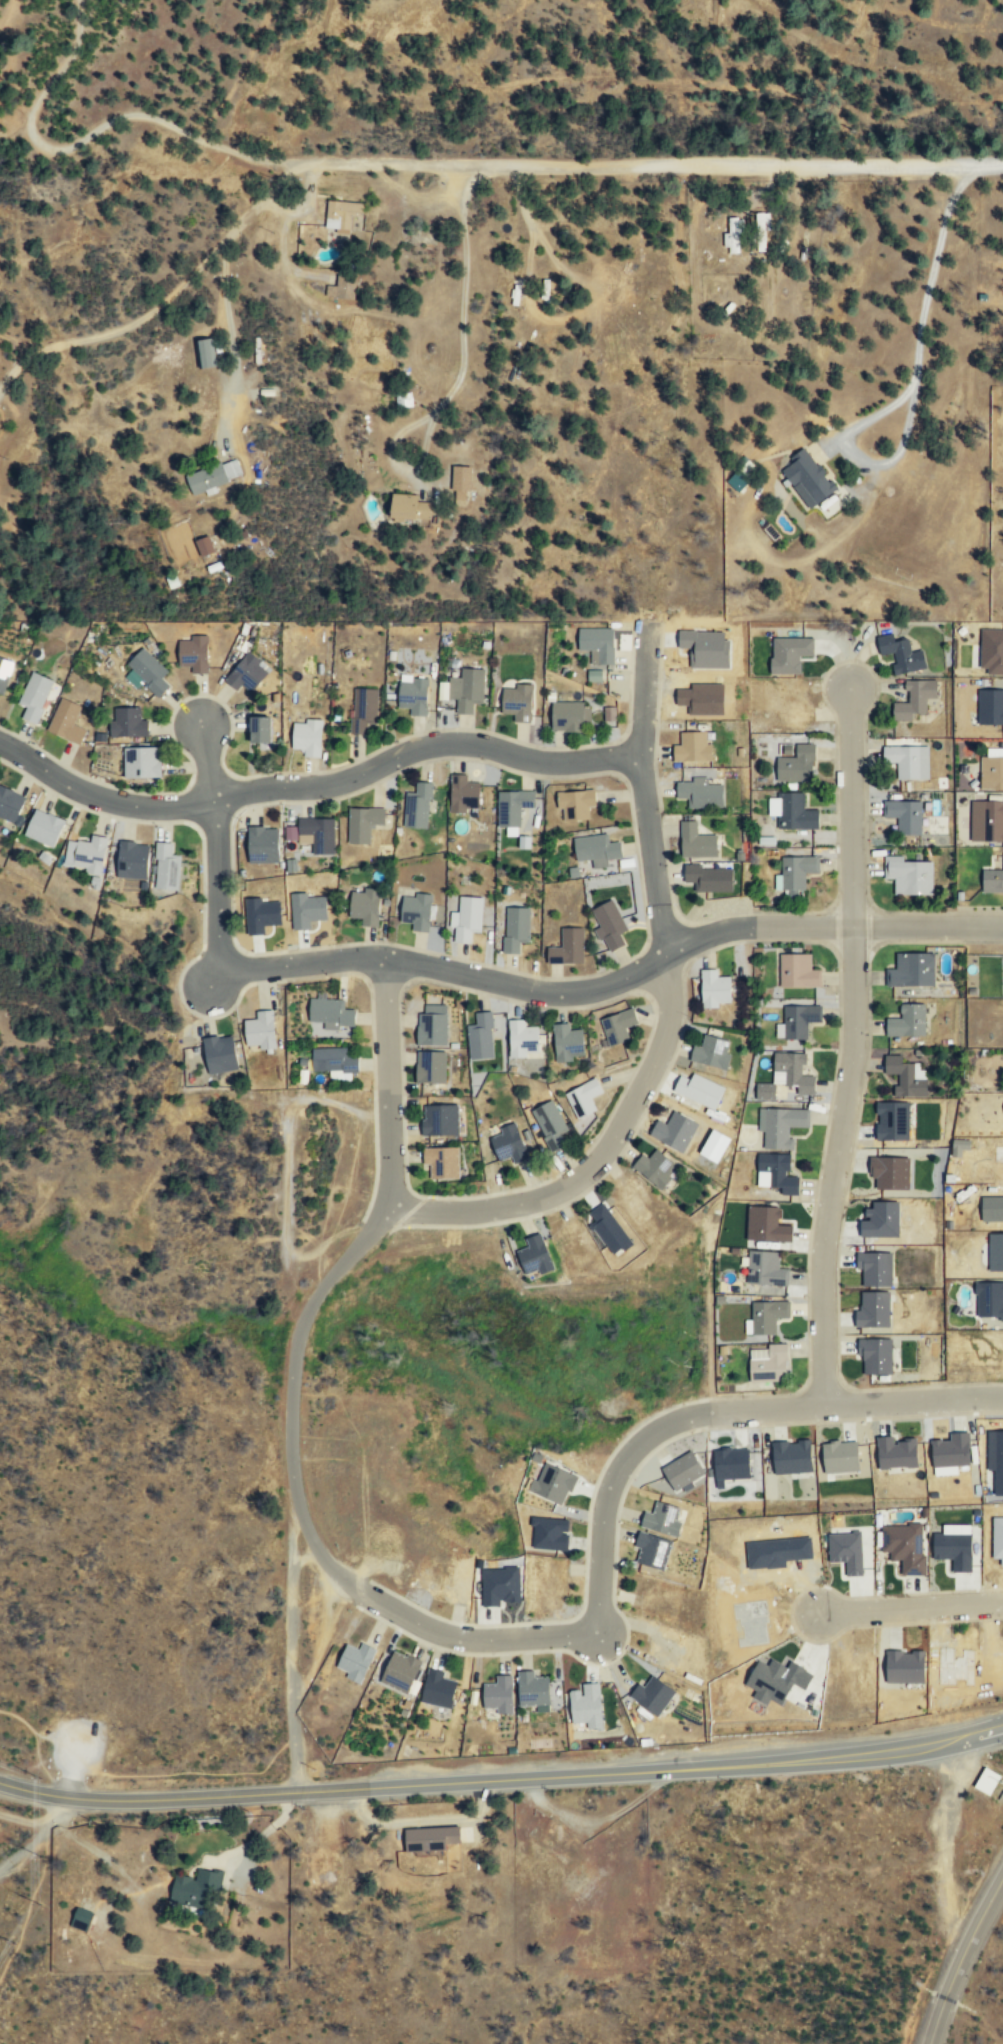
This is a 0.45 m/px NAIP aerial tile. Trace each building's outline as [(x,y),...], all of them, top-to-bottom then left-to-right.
[(349,231),(351,213),(361,214),(362,202),(327,198),(324,229),(349,231)] [(755,212),(755,249),(768,249),(768,212),(755,212)] [(725,251),(739,251),(739,216),(725,216),(725,251)] [(336,284),(325,283),(325,296),(354,296),(354,274),(336,274),(336,284)] [(197,366),(215,365),(213,337),(195,338),(197,366)] [(810,508),(837,487),(805,446),(778,468),(810,508)] [(191,493),(205,488),(206,493),(217,489),(214,482),(241,474),(236,456),(185,472),(191,493)] [(470,465),(452,465),(452,499),(470,499),(470,465)] [(429,518),(430,501),(418,500),(418,493),(392,492),(391,516),(429,518)] [(201,555),(214,550),(207,534),(194,540),(201,555)] [(613,628),(578,628),(578,651),(590,651),(590,664),(613,664),(613,628)] [(772,658),(801,670),(809,649),(820,653),(827,635),(811,628),(808,636),(795,631),(790,644),(779,640),(772,658)] [(925,669),(921,650),(910,652),(908,638),(894,641),(893,633),(876,636),(880,655),(891,653),(895,674),(925,669)] [(984,634),(984,670),(1002,670),(1002,634),(984,634)] [(723,636),(674,635),(674,651),(686,651),(686,660),(723,661),(723,636)] [(207,637),(178,637),(178,666),(189,666),(189,673),(207,673),(207,637)] [(125,666),(160,695),(169,684),(161,678),(168,670),(140,647),(125,666)] [(248,695),(269,670),(246,651),(226,677),(248,695)] [(0,658),(0,693),(3,694),(12,661),(0,658)] [(447,699),(456,699),(455,714),(472,714),(472,702),(483,703),(483,668),(459,668),(459,677),(448,677),(447,699)] [(606,669),(588,669),(588,680),(606,680),(606,669)] [(18,703),(26,707),(21,718),(34,723),(53,680),(32,671),(18,703)] [(398,707),(409,708),(408,716),(426,717),(427,677),(398,676),(398,707)] [(910,722),(910,714),(925,714),(925,698),(935,698),(935,680),(906,681),(906,703),(892,703),(893,722),(910,722)] [(759,714),(784,715),(784,724),(805,724),(805,705),(793,705),(793,681),(759,681),(759,714)] [(992,683),(992,706),(968,706),(968,729),(994,729),(994,724),(1002,724),(1002,683),(992,683)] [(683,713),(718,713),(718,684),(672,684),(672,704),(683,704),(683,713)] [(500,714),(513,714),(513,722),(531,722),(532,686),(501,685),(500,714)] [(376,687),(351,687),(351,733),(366,733),(366,723),(376,723),(376,687)] [(80,706),(60,697),(46,730),(80,744),(86,729),(73,723),(80,706)] [(550,731),(582,732),(583,723),(586,723),(586,702),(551,701),(550,731)] [(615,705),(603,706),(603,720),(615,720),(615,705)] [(147,719),(139,719),(139,707),(111,707),(111,736),(147,736),(147,719)] [(249,742),(271,742),(271,715),(249,715),(249,742)] [(320,755),(320,718),(292,718),(292,749),(301,749),(301,755),(320,755)] [(709,762),(709,732),(680,732),(680,744),(672,744),(672,762),(709,762)] [(813,781),(813,744),(795,744),(795,758),(775,758),(775,781),(813,781)] [(123,747),(123,778),(159,778),(159,747),(123,747)] [(882,747),(882,764),(896,764),(896,780),(928,780),(928,747),(882,747)] [(989,749),(989,757),(979,757),(979,790),(1002,790),(1002,749),(989,749)] [(449,810),(479,810),(479,783),(466,783),(466,775),(449,775),(449,810)] [(722,808),(722,785),(707,785),(707,780),(675,781),(675,799),(686,798),(686,809),(722,808)] [(414,793),(405,792),(403,827),(428,828),(430,782),(414,782),(414,793)] [(15,823),(25,796),(0,786),(0,817),(15,823)] [(556,791),(558,821),(588,819),(588,806),(595,806),(594,789),(556,791)] [(496,791),(496,827),(520,827),(520,807),(534,807),(534,791),(496,791)] [(817,830),(817,810),(802,810),(803,793),(778,793),(777,830),(817,830)] [(980,801),(980,842),(1002,842),(1002,801),(980,801)] [(920,802),(882,802),(882,818),(896,818),(896,835),(920,835),(920,802)] [(52,848),(65,822),(36,808),(23,834),(52,848)] [(348,808),(347,844),(369,844),(369,824),(384,825),(384,808),(348,808)] [(297,818),(297,843),(312,843),(312,855),(333,855),(333,818),(297,818)] [(680,822),(680,857),(716,857),(716,835),(696,835),(696,822),(680,822)] [(297,826),(285,826),(285,839),(297,839),(297,826)] [(248,827),(248,862),(277,862),(277,827),(248,827)] [(106,837),(90,834),(89,843),(69,840),(65,867),(102,872),(106,837)] [(607,844),(606,834),(573,837),(576,862),(621,857),(619,843),(607,844)] [(115,876),(145,879),(149,844),(119,840),(115,876)] [(179,855),(171,854),(172,843),(156,842),(153,888),(177,889),(179,855)] [(312,842),(298,843),(299,853),(313,853),(312,842)] [(1001,852),(1001,871),(982,871),(982,891),(1002,891),(1002,852),(1001,852)] [(779,857),(779,890),(787,890),(787,899),(804,899),(804,874),(818,874),(818,857),(779,857)] [(931,895),(932,859),(883,859),(883,879),(894,879),(893,894),(931,895)] [(696,889),(732,889),(732,863),(685,863),(685,880),(696,880),(696,889)] [(379,890),(350,888),(349,918),(360,918),(359,926),(377,927),(379,890)] [(328,918),(327,895),(308,896),(308,891),(292,892),(294,929),(311,929),(311,919),(328,918)] [(402,893),(399,922),(411,923),(410,930),(427,932),(431,896),(402,893)] [(480,932),(481,897),(458,896),(458,913),(450,912),(449,942),(469,943),(470,932),(480,932)] [(248,934),(266,933),(266,924),(283,924),(282,901),(263,901),(263,897),(247,898),(248,934)] [(626,930),(613,899),(591,908),(599,925),(595,927),(605,952),(624,944),(619,933),(626,930)] [(502,953),(518,953),(518,943),(529,943),(529,906),(502,906),(502,953)] [(583,962),(583,926),(559,926),(559,945),(548,945),(548,962),(583,962)] [(778,953),(778,986),(820,986),(820,967),(809,967),(809,953),(778,953)] [(932,953),(895,953),(895,969),(884,969),(884,986),(932,986),(932,953)] [(701,1005),(731,1005),(731,977),(716,977),(716,970),(701,970),(701,1005)] [(354,1009),(344,1009),(344,997),(309,998),(309,1026),(354,1026),(354,1009)] [(446,1044),(446,1003),(424,1003),(424,1013),(416,1013),(416,1044),(446,1044)] [(885,1036),(924,1036),(924,1004),(899,1004),(899,1018),(885,1018),(885,1036)] [(776,1023),(776,1038),(807,1038),(807,1022),(820,1022),(820,1005),(784,1005),(784,1023),(776,1023)] [(598,1019),(607,1047),(629,1040),(625,1028),(637,1024),(632,1008),(598,1019)] [(245,1048),(274,1047),(273,1009),(254,1010),(254,1019),(244,1020),(245,1048)] [(466,1023),(470,1059),(495,1056),(490,1010),(474,1011),(475,1022),(466,1023)] [(509,1056),(537,1056),(537,1027),(524,1027),(524,1019),(509,1019),(509,1056)] [(555,1060),(585,1058),(583,1029),(569,1031),(569,1022),(551,1024),(555,1060)] [(231,1034),(201,1039),(208,1074),(238,1069),(231,1034)] [(693,1044),(689,1061),(724,1069),(731,1041),(704,1035),(702,1046),(693,1044)] [(345,1047),(310,1048),(311,1073),(358,1071),(357,1056),(346,1057),(345,1047)] [(445,1051),(416,1050),(415,1082),(445,1082),(445,1051)] [(813,1094),(813,1072),(803,1072),(804,1052),(773,1051),(773,1071),(783,1071),(783,1083),(793,1084),(793,1094),(813,1094)] [(924,1097),(925,1064),(901,1063),(901,1055),(884,1055),(883,1075),(894,1075),(894,1096),(924,1097)] [(603,1092),(594,1076),(564,1092),(577,1118),(598,1107),(593,1097),(603,1092)] [(680,1103),(713,1117),(723,1095),(680,1076),(674,1089),(684,1094),(680,1103)] [(757,1099),(776,1099),(776,1082),(757,1082),(757,1099)] [(564,1143),(559,1134),(567,1130),(551,1098),(529,1110),(551,1150),(564,1143)] [(981,1120),(972,1120),(972,1134),(1002,1134),(1002,1101),(981,1101),(981,1120)] [(420,1104),(420,1135),(457,1135),(457,1104),(420,1104)] [(876,1105),(876,1141),(897,1141),(897,1128),(914,1128),(914,1105),(876,1105)] [(761,1107),(760,1149),(791,1149),(791,1127),(808,1127),(809,1108),(761,1107)] [(657,1120),(648,1134),(681,1153),(696,1128),(671,1113),(664,1124),(657,1120)] [(489,1136),(497,1158),(507,1154),(511,1163),(529,1156),(515,1120),(495,1128),(497,1133),(489,1136)] [(992,1143),(992,1164),(1002,1164),(1002,1143),(992,1143)] [(422,1166),(429,1166),(429,1179),(458,1179),(458,1147),(422,1147),(422,1166)] [(647,1157),(642,1153),(631,1165),(658,1189),(677,1168),(655,1148),(647,1157)] [(788,1154),(758,1153),(757,1179),(768,1180),(768,1187),(779,1187),(779,1195),(797,1195),(798,1176),(787,1176),(788,1154)] [(910,1154),(869,1154),(869,1173),(879,1173),(879,1187),(910,1187),(910,1154)] [(985,1194),(986,1226),(1002,1226),(1002,1194),(985,1194)] [(898,1201),(862,1200),(862,1237),(886,1237),(886,1224),(898,1224),(898,1201)] [(615,1258),(635,1244),(608,1206),(595,1215),(602,1225),(595,1230),(615,1258)] [(790,1241),(790,1225),(776,1224),(777,1208),(748,1207),(747,1240),(790,1241)] [(594,1260),(576,1216),(561,1223),(565,1234),(557,1237),(571,1270),(594,1260)] [(554,1267),(542,1230),(522,1236),(526,1248),(517,1251),(525,1277),(554,1267)] [(968,1243),(968,1270),(1002,1270),(1002,1243),(968,1243)] [(746,1284),(787,1286),(788,1269),(778,1268),(779,1253),(748,1251),(746,1284)] [(855,1269),(865,1269),(865,1285),(895,1285),(895,1252),(855,1252),(855,1269)] [(981,1321),(1002,1321),(1002,1287),(981,1287),(981,1321)] [(899,1324),(898,1293),(868,1294),(869,1307),(854,1307),(854,1325),(899,1324)] [(749,1302),(749,1335),(775,1335),(775,1319),(789,1319),(789,1302),(749,1302)] [(855,1360),(866,1360),(866,1375),(905,1375),(905,1343),(855,1343),(855,1360)] [(786,1381),(785,1344),(766,1345),(766,1359),(749,1359),(749,1382),(786,1381)] [(933,1444),(934,1475),(953,1474),(952,1463),(965,1462),(965,1432),(943,1433),(944,1443),(933,1444)] [(918,1476),(916,1445),(895,1446),(894,1436),(874,1437),(875,1455),(884,1454),(885,1478),(918,1476)] [(836,1447),(823,1447),(824,1483),(856,1482),(855,1437),(835,1438),(836,1447)] [(811,1482),(810,1455),(792,1456),(792,1441),(773,1442),(774,1483),(811,1482)] [(712,1458),(713,1488),(733,1487),(733,1477),(745,1476),(744,1461),(752,1461),(752,1444),(733,1445),(733,1457),(712,1458)] [(661,1465),(669,1489),(701,1478),(693,1454),(661,1465)] [(564,1501),(574,1473),(542,1461),(532,1490),(564,1501)] [(640,1526),(672,1535),(679,1508),(655,1502),(652,1512),(644,1510),(640,1526)] [(561,1533),(562,1518),(533,1516),(532,1547),(566,1549),(567,1533),(561,1533)] [(983,1569),(1002,1569),(1002,1517),(993,1517),(993,1536),(983,1536),(983,1569)] [(915,1528),(883,1528),(883,1564),(899,1564),(899,1577),(915,1577),(915,1528)] [(866,1531),(822,1531),(822,1557),(866,1557),(866,1531)] [(660,1568),(669,1541),(642,1533),(633,1560),(660,1568)] [(808,1552),(806,1533),(761,1537),(765,1573),(783,1572),(781,1555),(808,1552)] [(930,1533),(930,1563),(954,1563),(954,1573),(974,1573),(974,1555),(964,1555),(964,1542),(949,1542),(949,1533),(930,1533)] [(566,1561),(540,1561),(540,1596),(566,1596),(566,1561)] [(442,1563),(436,1598),(466,1603),(472,1568),(442,1563)] [(512,1582),(477,1581),(476,1607),(512,1608),(512,1582)] [(736,1608),(737,1638),(773,1636),(772,1617),(761,1618),(760,1597),(726,1599),(727,1608),(736,1608)] [(937,1639),(937,1660),(954,1660),(954,1679),(972,1679),(971,1638),(937,1639)] [(986,1679),(1002,1679),(1002,1652),(1002,1638),(985,1638),(986,1679)] [(345,1678),(360,1684),(375,1648),(361,1642),(358,1649),(345,1644),(335,1666),(348,1672),(345,1678)] [(924,1681),(922,1642),(885,1644),(885,1664),(899,1663),(899,1682),(924,1681)] [(379,1682),(408,1693),(421,1661),(393,1649),(379,1682)] [(758,1679),(789,1694),(792,1686),(802,1691),(811,1674),(770,1654),(758,1679)] [(456,1681),(443,1679),(445,1671),(427,1667),(421,1702),(451,1708),(456,1681)] [(534,1671),(517,1671),(517,1705),(548,1705),(548,1677),(534,1677),(534,1671)] [(482,1711),(511,1711),(511,1675),(494,1675),(494,1683),(482,1683),(482,1711)] [(647,1683),(640,1678),(628,1695),(657,1716),(675,1690),(653,1675),(647,1683)] [(580,1685),(580,1695),(569,1695),(571,1723),(601,1721),(598,1684),(580,1685)] [(974,1786),(989,1795),(1000,1776),(985,1767),(974,1786)] [(408,1849),(449,1849),(448,1842),(462,1842),(462,1825),(407,1826),(408,1849)] [(221,1871),(198,1867),(197,1876),(176,1873),(172,1901),(216,1908),(221,1871)]
